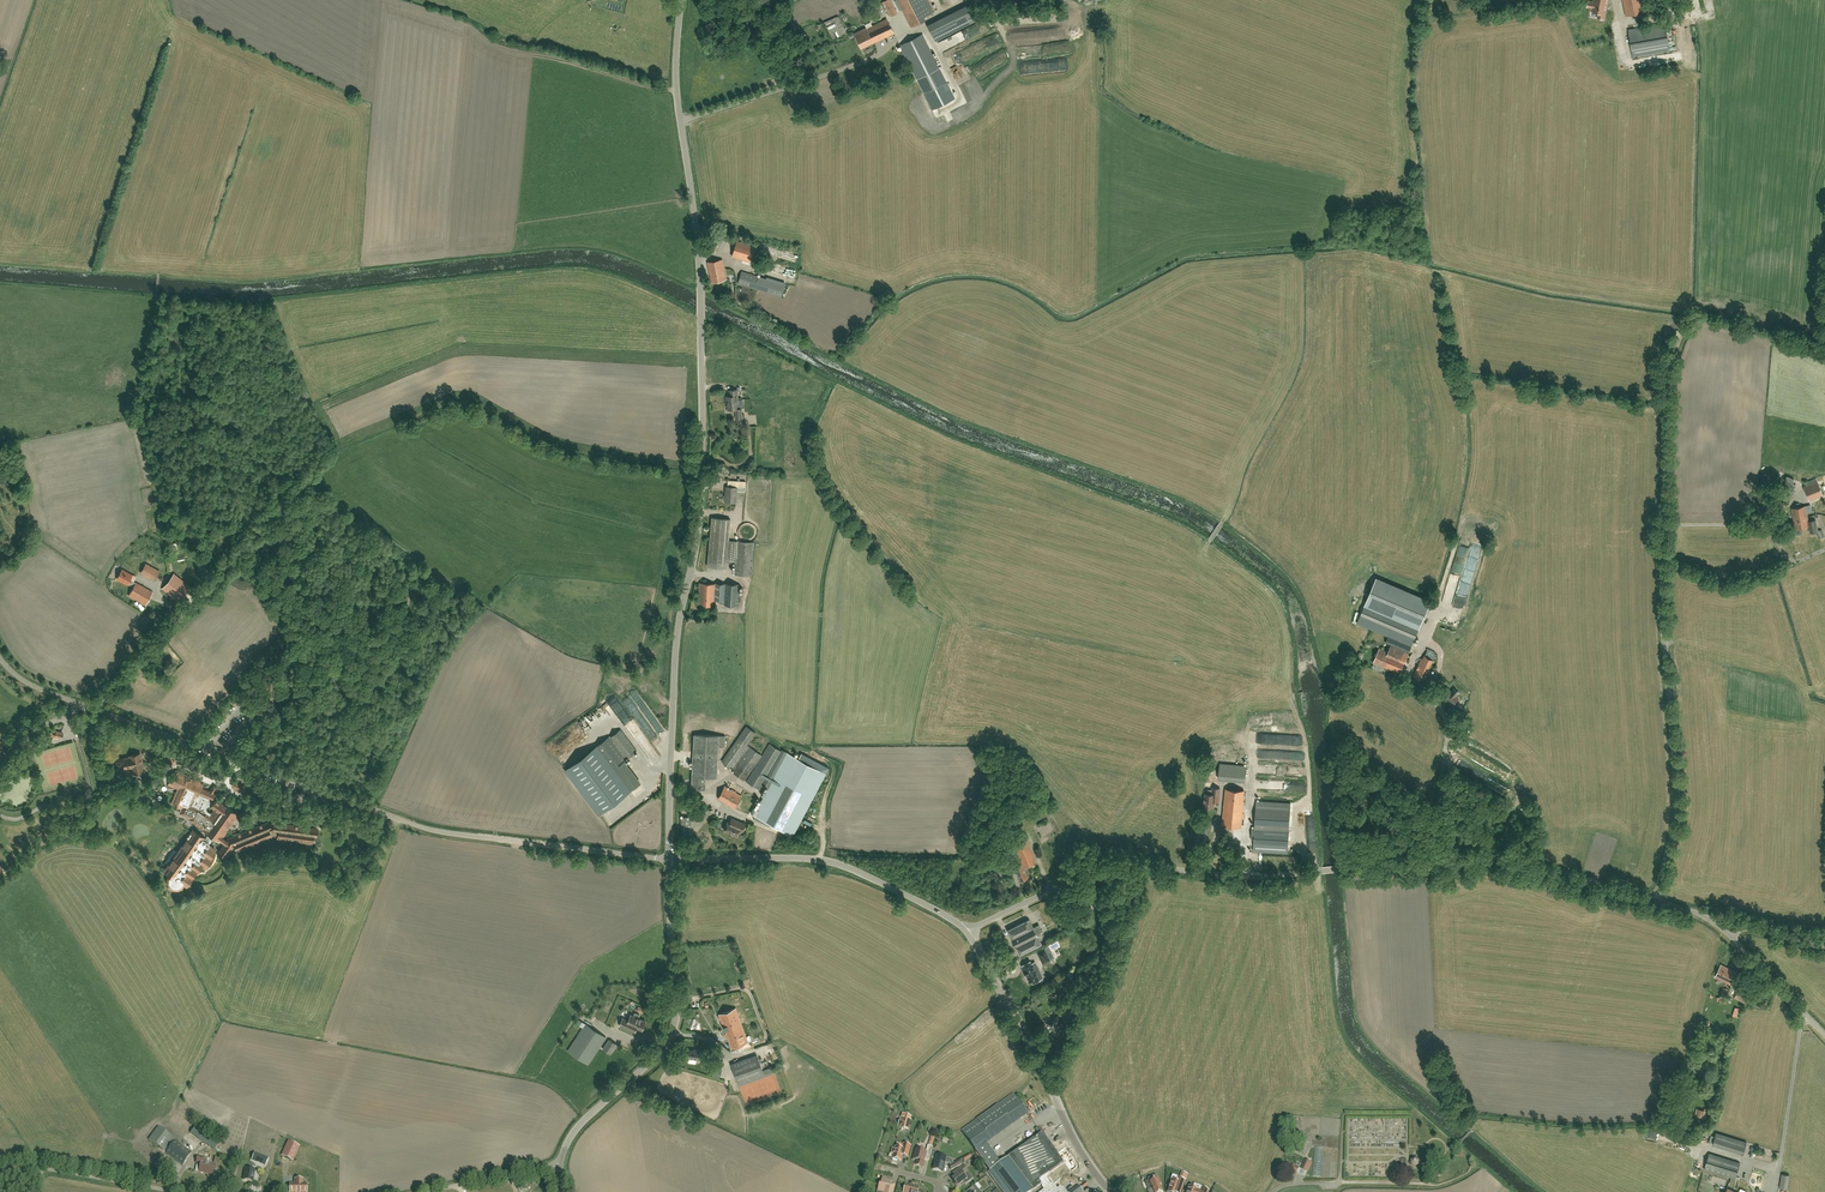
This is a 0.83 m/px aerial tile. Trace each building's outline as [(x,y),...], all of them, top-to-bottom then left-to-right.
[(891,16),(897,13),(891,0),(886,0),(883,1),(891,16)] [(933,12),(927,0),(897,0),(911,27),(922,21),(921,18),(933,12)] [(1607,0),(1594,0),(1593,2),(1588,1),(1587,6),(1592,7),(1591,11),(1599,13),(1598,18),(1603,19),(1605,9),(1607,0)] [(1645,0),(1622,0),(1625,16),(1647,12),(1645,0)] [(935,42),(957,31),(978,20),(969,5),(927,26),(935,42)] [(838,16),(837,16),(835,13),(823,17),(825,22),(824,22),(834,43),(845,38),(848,37),(838,16)] [(873,38),(874,42),(876,41),(893,33),(887,19),(872,26),(870,22),(865,25),(866,28),(858,31),(860,35),(865,33),(866,34),(869,33),(870,34),(872,38),(873,38)] [(1628,29),(1633,58),(1670,51),(1665,23),(1628,29)] [(861,48),(874,42),(873,38),(872,38),(870,34),(869,33),(866,34),(865,33),(860,35),(858,31),(854,33),(861,48)] [(922,34),(900,45),(924,93),(946,82),(922,34)] [(958,66),(962,65),(962,64),(950,68),(952,73),(960,71),(958,66)] [(737,240),(732,256),(750,262),(755,246),(737,240)] [(718,242),(703,243),(704,253),(715,253),(714,247),(718,246),(718,242)] [(726,279),(722,259),(707,262),(711,282),(726,279)] [(738,283),(781,297),(785,284),(742,271),(738,283)] [(728,390),(729,396),(727,396),(727,402),(728,401),(729,409),(734,409),(733,404),(733,401),(738,401),(738,399),(737,389),(728,390)] [(743,417),(742,408),(744,408),(744,404),(743,404),(743,399),(738,399),(738,401),(733,401),(733,404),(734,409),(736,409),(736,418),(743,417)] [(1784,494),(1791,497),(1796,485),(1792,483),(1794,479),(1786,476),(1785,481),(1788,482),(1784,494)] [(1760,486),(1769,487),(1770,477),(1760,477),(1760,486)] [(745,491),(746,481),(728,480),(727,489),(726,489),(725,495),(724,496),(724,500),(725,501),(736,502),(737,491),(745,491)] [(1804,486),(1809,500),(1823,495),(1817,481),(1804,486)] [(1790,498),(1776,492),(1772,503),(1786,509),(1790,498)] [(1770,515),(1773,503),(1768,502),(1765,514),(1770,515)] [(1815,520),(1808,521),(1807,512),(1811,511),(1810,506),(1809,505),(1805,506),(1791,508),(1793,518),(1795,529),(1808,527),(1809,533),(1811,533),(1817,532),(1816,527),(1815,520)] [(754,542),(728,541),(730,519),(712,518),(707,566),(726,568),(727,562),(735,563),(735,574),(751,576),(754,542)] [(1458,582),(1468,547),(1460,545),(1450,579),(1458,582)] [(154,580),(158,569),(142,563),(138,573),(154,580)] [(127,584),(133,587),(135,582),(134,581),(136,577),(122,569),(117,578),(127,584)] [(162,588),(179,601),(190,587),(174,574),(162,588)] [(1400,674),(1421,623),(1431,600),(1377,577),(1367,600),(1357,623),(1388,636),(1385,642),(1391,645),(1388,652),(1379,648),(1373,662),(1400,674)] [(136,582),(135,582),(133,587),(128,595),(145,605),(153,591),(136,582)] [(699,583),(698,604),(714,605),(714,600),(721,600),(720,604),(738,605),(739,584),(715,582),(715,584),(699,583)] [(1474,592),(1472,606),(1479,607),(1481,590),(1477,589),(1476,592),(1474,592)] [(1436,654),(1427,650),(1425,655),(1424,655),(1423,658),(1422,658),(1413,676),(1426,682),(1435,661),(1434,660),(1436,654)] [(154,658),(158,664),(163,661),(159,655),(154,658)] [(165,662),(169,668),(174,665),(169,659),(165,662)] [(1442,692),(1445,694),(1443,696),(1453,705),(1459,698),(1456,696),(1458,694),(1453,689),(1451,692),(1449,690),(1450,689),(1447,687),(1442,692)] [(1461,711),(1464,707),(1458,702),(1454,706),(1461,711)] [(755,732),(746,726),(722,761),(734,770),(733,772),(744,780),(762,755),(747,744),(755,732)] [(630,791),(613,769),(637,751),(620,729),(610,737),(609,737),(596,747),(566,769),(600,814),(630,791)] [(51,732),(43,737),(47,743),(55,738),(51,732)] [(725,736),(719,736),(719,735),(694,734),(691,788),(705,789),(705,777),(717,777),(719,747),(724,747),(725,736)] [(768,822),(780,828),(793,835),(829,768),(801,753),(799,759),(788,753),(783,750),(782,752),(770,744),(746,782),(759,790),(762,784),(769,788),(757,809),(754,807),(751,813),(755,815),(768,822)] [(129,755),(130,756),(122,757),(125,769),(132,768),(133,773),(144,771),(140,753),(129,755)] [(1220,762),(1219,777),(1245,780),(1246,765),(1220,762)] [(204,830),(210,833),(205,840),(203,839),(204,838),(200,836),(201,835),(197,832),(196,833),(193,831),(177,852),(174,850),(164,864),(168,866),(164,871),(170,875),(168,877),(168,882),(170,886),(173,888),(178,889),(182,887),(184,883),(187,885),(194,875),(195,874),(196,872),(198,871),(200,871),(201,870),(203,869),(204,869),(205,868),(207,867),(208,866),(209,865),(210,863),(212,861),(213,859),(214,856),(215,853),(215,850),(215,848),(214,847),(219,840),(220,841),(220,840),(225,843),(219,852),(225,856),(233,846),(234,845),(235,849),(239,848),(239,850),(274,835),(277,836),(276,839),(312,844),(313,836),(316,836),(317,828),(272,821),(269,822),(269,821),(228,838),(226,840),(222,838),(237,815),(212,799),(215,794),(213,793),(218,786),(214,784),(209,791),(201,787),(203,784),(200,783),(201,781),(174,770),(172,776),(171,775),(170,775),(169,776),(168,777),(168,778),(168,779),(169,779),(169,780),(168,784),(178,788),(172,803),(181,807),(179,811),(180,811),(179,813),(190,818),(189,820),(203,829),(204,830)] [(1210,782),(1217,781),(1215,774),(1209,776),(1210,782)] [(235,781),(233,786),(243,792),(246,787),(235,781)] [(731,783),(729,787),(741,793),(743,789),(731,783)] [(718,798),(728,804),(734,808),(741,795),(724,787),(718,798)] [(1214,802),(1218,802),(1220,788),(1212,788),(1212,794),(1205,794),(1204,806),(1213,807),(1214,802)] [(1222,825),(1241,827),(1243,807),(1242,807),(1244,790),(1226,789),(1222,825)] [(1251,840),(1254,840),(1253,851),(1288,853),(1291,803),(1256,801),(1255,826),(1252,826),(1251,840)] [(693,813),(701,822),(712,811),(704,803),(693,813)] [(1004,810),(1006,830),(1018,830),(1016,810),(1004,810)] [(692,835),(690,816),(681,817),(683,836),(692,835)] [(737,836),(739,831),(742,832),(743,829),(745,824),(732,818),(730,822),(727,821),(724,830),(737,836)] [(1197,823),(1195,842),(1210,843),(1211,824),(1197,823)] [(55,834),(53,828),(48,829),(47,827),(43,829),(45,837),(55,834)] [(1023,867),(1023,866),(1036,861),(1027,839),(1014,844),(1022,864),(1021,864),(1023,867)] [(991,854),(992,862),(1007,861),(1006,853),(991,854)] [(1027,877),(1023,867),(1021,864),(1013,867),(1015,872),(1016,872),(1020,880),(1027,877)] [(1093,898),(1101,895),(1097,884),(1089,887),(1093,898)] [(1062,907),(1060,908),(1058,910),(1064,917),(1068,913),(1062,907)] [(1029,919),(1007,930),(1011,938),(1010,938),(1015,947),(1016,946),(1020,955),(1041,944),(1037,936),(1043,933),(1039,925),(1033,928),(1029,919)] [(1045,947),(1036,951),(1042,964),(1051,960),(1045,947)] [(1040,972),(1039,973),(1039,972),(1037,967),(1035,963),(1031,964),(1030,962),(1024,965),(1022,966),(1024,969),(1023,970),(1026,975),(1027,975),(1029,979),(1028,980),(1029,982),(1030,982),(1032,981),(1032,982),(1038,979),(1039,980),(1043,978),(1040,972)] [(1715,977),(1731,985),(1737,973),(1721,965),(1715,977)] [(1723,986),(1720,994),(1727,997),(1730,989),(1723,986)] [(1734,998),(1745,1003),(1750,994),(1739,988),(1734,998)] [(1076,998),(1068,1007),(1074,1012),(1081,1003),(1076,998)] [(1062,1003),(1056,1006),(1060,1015),(1066,1012),(1062,1003)] [(1734,1006),(1731,1015),(1738,1017),(1741,1008),(1734,1006)] [(720,1014),(732,1048),(748,1042),(735,1008),(720,1014)] [(623,1017),(620,1025),(635,1032),(637,1028),(642,1030),(646,1021),(639,1018),(640,1015),(635,1012),(633,1015),(631,1014),(628,1020),(623,1017)] [(1046,1022),(1045,1022),(1053,1037),(1063,1032),(1055,1017),(1054,1017),(1055,1017),(1051,1019),(1050,1018),(1046,1020),(1046,1021),(1046,1022)] [(585,1024),(568,1051),(588,1064),(606,1037),(585,1024)] [(609,1039),(603,1049),(610,1054),(617,1044),(609,1039)] [(709,1051),(694,1049),(694,1050),(690,1050),(688,1058),(701,1060),(702,1056),(708,1057),(709,1051)] [(764,1075),(764,1073),(765,1076),(772,1074),(769,1067),(763,1070),(757,1055),(731,1064),(738,1084),(764,1075)] [(718,1078),(721,1069),(713,1067),(710,1076),(718,1078)] [(987,1143),(1028,1113),(1014,1092),(961,1130),(990,1170),(1001,1162),(987,1143)] [(1704,1108),(1704,1109),(1697,1109),(1697,1116),(1706,1117),(1707,1108),(1704,1108)] [(900,1119),(898,1126),(900,1127),(900,1128),(907,1130),(910,1119),(911,1116),(910,1116),(905,1115),(901,1114),(901,1117),(903,1118),(902,1119),(900,1119)] [(183,1165),(192,1153),(174,1140),(175,1139),(158,1127),(149,1140),(163,1150),(164,1149),(167,1151),(166,1153),(183,1165)] [(221,1140),(206,1130),(199,1140),(214,1150),(221,1140)] [(1063,1188),(1062,1188),(1055,1179),(1049,1172),(1063,1163),(1042,1133),(1008,1157),(1001,1162),(990,1170),(1006,1191),(1031,1191),(1033,1191),(1033,1190),(1040,1184),(1043,1189),(1040,1191),(1066,1191),(1063,1188)] [(1716,1133),(1713,1144),(1743,1154),(1747,1142),(1716,1133)] [(1302,1140),(1297,1151),(1306,1155),(1311,1144),(1302,1140)] [(293,1161),(299,1146),(288,1141),(281,1155),(293,1161)] [(895,1147),(894,1149),(892,1149),(891,1153),(893,1154),(892,1159),(893,1159),(892,1160),(893,1161),(896,1161),(896,1160),(900,1161),(901,1155),(907,1157),(910,1146),(903,1144),(902,1149),(895,1147)] [(924,1162),(924,1161),(925,1155),(930,1156),(932,1147),(927,1146),(926,1152),(916,1150),(913,1160),(917,1161),(915,1165),(923,1167),(924,1162)] [(1321,1177),(1324,1148),(1314,1147),(1312,1176),(1321,1177)] [(265,1165),(268,1158),(264,1157),(255,1153),(252,1160),(261,1163),(265,1165)] [(1740,1163),(1709,1153),(1704,1169),(1735,1178),(1740,1163)] [(955,1163),(953,1164),(951,1159),(936,1155),(932,1169),(942,1172),(945,1161),(948,1162),(950,1165),(948,1167),(951,1171),(957,1167),(961,1165),(959,1161),(955,1163)] [(198,1157),(197,1163),(201,1163),(199,1172),(212,1174),(213,1170),(214,1164),(209,1164),(209,1159),(207,1159),(207,1158),(204,1158),(198,1157)] [(1306,1160),(1301,1169),(1307,1172),(1311,1162),(1306,1160)] [(1285,1171),(1296,1176),(1299,1168),(1288,1163),(1285,1171)] [(963,1166),(957,1170),(956,1170),(952,1173),(955,1178),(952,1180),(955,1183),(954,1184),(957,1187),(958,1187),(961,1185),(960,1184),(963,1182),(965,1185),(971,1181),(966,1174),(968,1172),(963,1166)] [(255,1170),(245,1168),(243,1180),(252,1182),(255,1170)] [(1789,1175),(1782,1174),(1780,1188),(1787,1189),(1789,1175)] [(881,1191),(893,1191),(895,1184),(891,1183),(891,1181),(886,1180),(886,1179),(882,1178),(881,1183),(879,1183),(877,1191),(881,1191)] [(1168,1191),(1181,1191),(1182,1189),(1185,1181),(1177,1178),(1176,1181),(1171,1180),(1169,1185),(1170,1185),(1168,1191)] [(1148,1191),(1152,1189),(1153,1191),(1162,1191),(1159,1185),(1160,1184),(1158,1179),(1157,1179),(1150,1182),(1149,1180),(1148,1180),(1145,1182),(1148,1191)] [(295,1180),(295,1184),(290,1184),(290,1191),(306,1191),(306,1184),(302,1184),(302,1180),(300,1180),(295,1180)] [(1143,1191),(1146,1191),(1143,1181),(1139,1183),(1141,1187),(1133,1190),(1134,1191),(1143,1191)] [(978,1190),(981,1187),(978,1183),(975,1185),(966,1191),(967,1191),(980,1191),(978,1190)]
